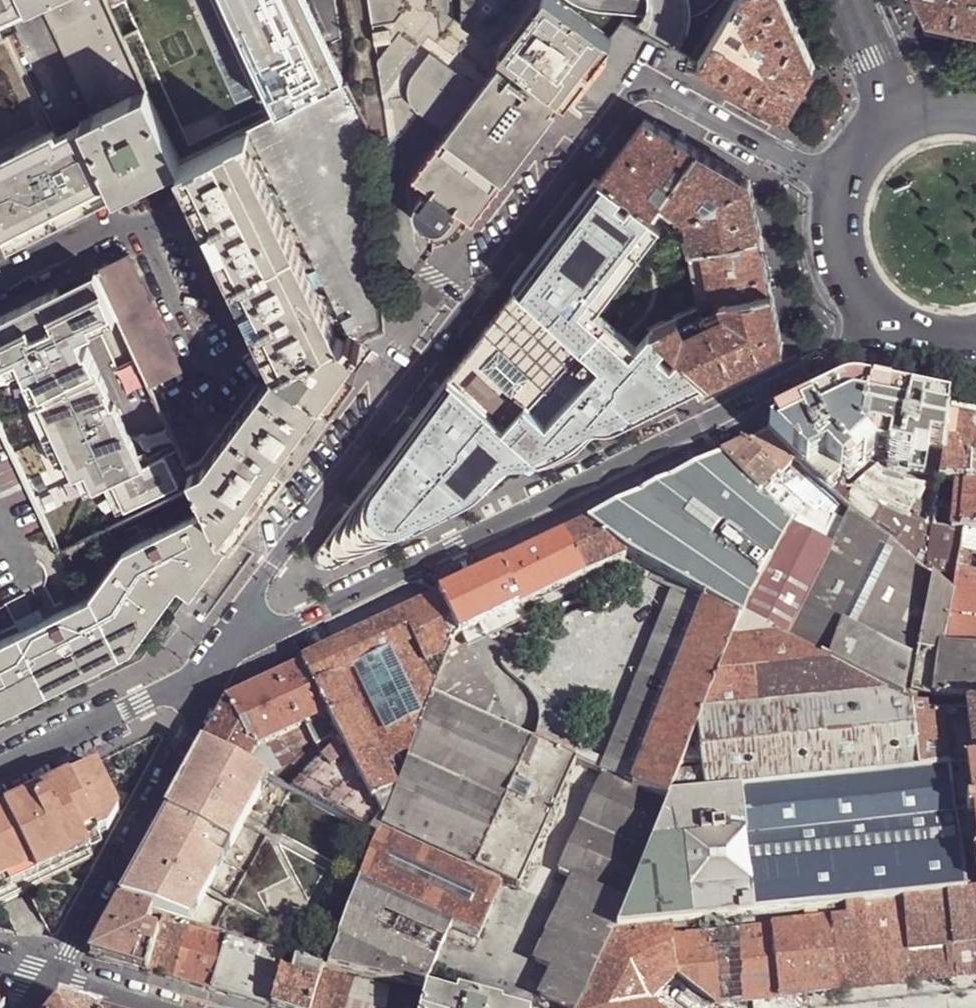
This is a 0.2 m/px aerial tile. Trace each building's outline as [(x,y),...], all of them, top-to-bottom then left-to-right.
[(9,247),(46,229),(105,199),(116,194),(114,188),(83,124),(72,129),(57,136),(55,130),(50,132),(37,105),(2,30),(7,28),(1,16),(17,9),(27,4),(25,0),(0,0),(0,228),(9,247)] [(94,119),(83,124),(114,188),(155,168),(158,173),(180,163),(181,162),(107,0),(38,0),(94,119)] [(307,0),(213,0),(234,46),(244,42),(278,116),(340,86),(344,84),(307,0)] [(464,26),(463,18),(461,19),(458,0),(377,0),(396,138),(402,137),(408,136),(426,111),(455,132),(422,176),(424,179),(440,190),(463,207),(474,216),(479,219),(494,201),(555,122),(561,114),(557,111),(564,101),(464,26)] [(564,101),(569,105),(594,73),(616,44),(612,42),(557,0),(463,0),(463,18),(464,26),(564,101)] [(699,62),(763,100),(786,115),(814,67),(806,48),(784,0),(734,0),(699,62)] [(927,15),(929,15),(947,19),(956,20),(975,24),(975,0),(920,0),(927,15)] [(952,40),(956,20),(947,19),(929,15),(925,35),(952,40)] [(7,28),(2,30),(37,105),(42,103),(7,28)] [(244,42),(234,46),(267,121),(278,116),(244,42)] [(232,540),(324,417),(353,378),(385,334),(368,129),(366,129),(346,86),(341,88),(340,86),(278,116),(267,121),(249,130),(250,134),(243,137),(241,134),(181,162),(180,163),(200,206),(277,367),(269,376),(205,463),(189,471),(207,510),(218,534),(232,540)] [(644,120),(601,178),(649,213),(652,209),(697,151),(687,145),(644,120)] [(706,156),(697,151),(652,209),(675,233),(689,250),(706,245),(760,235),(749,181),(706,156)] [(155,168),(114,188),(116,194),(158,173),(155,168)] [(649,213),(601,178),(554,239),(517,288),(598,363),(545,421),(527,404),(505,428),(449,376),(411,426),(373,477),(315,555),(314,560),(315,565),(318,569),(323,570),(328,569),(470,499),(475,493),(479,488),(484,483),(488,480),(492,477),(500,472),(505,469),(510,467),(516,464),(522,463),(529,461),(533,460),(538,460),(544,460),(551,460),(580,446),(583,443),(586,440),(590,436),(593,435),(596,433),(600,431),(604,430),(607,430),(610,429),(616,428),(708,383),(652,330),(631,351),(589,315),(660,222),(649,213)] [(458,213),(463,207),(440,190),(435,195),(431,192),(423,204),(423,212),(425,221),(432,227),(440,230),(445,230),(449,228),(453,226),(457,222),(461,215),(458,213)] [(457,222),(464,229),(474,216),(463,207),(458,213),(461,215),(457,222)] [(440,230),(441,241),(446,240),(456,236),(464,229),(457,222),(453,226),(449,228),(445,230),(440,230)] [(706,245),(689,250),(701,308),(713,303),(771,292),(765,260),(760,235),(706,245)] [(128,255),(96,271),(100,279),(117,316),(148,384),(181,368),(128,255)] [(10,357),(21,352),(26,363),(31,373),(36,370),(45,389),(49,399),(39,404),(66,462),(74,478),(78,476),(85,473),(94,491),(104,486),(111,483),(125,512),(179,487),(164,457),(151,463),(136,470),(131,460),(139,456),(115,404),(112,405),(107,392),(109,391),(88,345),(84,347),(78,334),(117,316),(100,279),(61,297),(58,290),(51,293),(0,318),(0,362),(10,357)] [(466,354),(449,376),(505,428),(527,404),(545,421),(598,363),(517,288),(483,332),(484,333),(467,354),(466,354)] [(782,346),(771,292),(713,303),(701,308),(652,330),(708,383),(739,368),(782,346)] [(346,366),(356,351),(352,348),(342,362),(346,366)] [(15,368),(26,363),(21,352),(10,357),(15,368)] [(38,393),(45,389),(36,370),(31,373),(29,373),(38,393)] [(785,429),(771,436),(796,464),(811,479),(825,492),(840,478),(846,483),(873,460),(886,462),(885,471),(924,477),(928,453),(943,455),(948,418),(922,412),(869,401),(857,401),(843,400),(815,414),(785,429)] [(62,465),(66,462),(39,404),(34,406),(62,465)] [(948,418),(943,455),(939,483),(955,485),(975,487),(975,424),(948,418)] [(1,602),(1,603),(68,570),(0,426),(0,603),(1,602)] [(755,443),(744,449),(777,480),(778,481),(796,464),(771,436),(755,443)] [(731,455),(720,461),(759,499),(767,492),(777,480),(744,449),(731,455)] [(145,453),(139,456),(131,460),(136,470),(151,463),(145,453)] [(650,495),(587,526),(629,555),(706,600),(743,621),(747,610),(759,587),(790,528),(775,514),(759,499),(720,461),(650,495)] [(86,494),(94,491),(85,473),(78,476),(86,494)] [(778,481),(777,480),(767,492),(782,507),(775,514),(790,528),(802,505),(778,481)] [(117,515),(125,512),(111,483),(104,486),(117,515)] [(955,485),(939,483),(933,531),(951,533),(962,535),(975,536),(975,487),(955,485)] [(870,529),(926,576),(932,581),(952,598),(955,577),(962,535),(951,533),(933,531),(931,531),(883,506),(870,529)] [(207,510),(125,550),(94,591),(95,594),(83,600),(68,570),(1,603),(40,684),(97,657),(125,643),(175,575),(195,591),(232,540),(218,534),(207,510)] [(832,549),(790,528),(759,587),(747,610),(743,621),(824,662),(841,628),(911,664),(918,666),(932,581),(926,576),(870,529),(851,514),(832,549)] [(480,628),(522,608),(629,555),(587,526),(525,556),(475,580),(455,590),(451,592),(442,597),(461,636),(463,637),(476,631),(480,628)] [(962,535),(955,577),(975,579),(975,536),(962,535)] [(175,575),(125,643),(97,657),(40,684),(44,692),(131,650),(178,587),(191,596),(195,591),(175,575)] [(955,577),(952,598),(943,651),(975,655),(975,579),(955,577)] [(943,651),(952,598),(932,581),(918,666),(914,696),(933,700),(942,651),(943,651)] [(673,594),(630,704),(661,716),(704,606),(673,594)] [(353,641),(304,665),(327,716),(341,744),(381,824),(433,695),(456,639),(461,636),(442,597),(418,609),(353,641)] [(661,716),(630,704),(604,771),(606,773),(670,802),(671,798),(679,779),(699,729),(743,621),(706,600),(704,606),(661,716)] [(1,603),(1,602),(0,603),(0,703),(40,684),(1,603)] [(966,701),(960,702),(933,700),(914,696),(912,707),(903,702),(824,662),(743,621),(699,729),(704,776),(706,795),(949,769),(968,768),(974,766),(975,766),(975,701),(966,701)] [(841,628),(824,662),(903,702),(911,664),(841,628)] [(456,639),(433,695),(488,719),(497,696),(470,650),(463,637),(461,636),(456,639)] [(943,651),(942,651),(933,700),(960,702),(966,701),(975,701),(975,655),(943,651)] [(204,746),(205,745),(245,767),(255,750),(306,726),(327,716),(304,665),(272,680),(226,703),(218,716),(202,745),(204,746)] [(44,692),(40,684),(0,703),(0,713),(44,692)] [(341,744),(327,716),(306,726),(323,760),(341,744)] [(323,760),(306,726),(255,750),(245,767),(267,778),(292,791),(323,760)] [(579,750),(538,731),(535,740),(575,758),(579,750)] [(381,824),(341,744),(323,760),(292,791),(376,837),(381,826),(381,824)] [(151,845),(122,901),(121,902),(153,913),(163,916),(189,925),(267,778),(245,767),(205,745),(204,746),(151,845)] [(975,823),(975,766),(974,766),(968,768),(949,769),(951,789),(955,813),(967,811),(968,817),(975,816),(975,823)] [(90,859),(87,851),(98,846),(95,839),(106,833),(118,814),(95,767),(55,787),(56,789),(39,797),(33,800),(32,798),(18,804),(0,813),(0,904),(90,859)] [(951,789),(949,769),(706,795),(671,798),(670,802),(617,932),(671,927),(753,918),(745,838),(955,813),(951,789)] [(706,795),(704,776),(679,779),(671,798),(706,795)] [(955,813),(961,847),(975,845),(975,823),(975,816),(968,817),(967,811),(955,813)] [(961,847),(955,813),(745,838),(753,918),(842,908),(946,896),(968,894),(961,847)] [(961,847),(968,894),(975,893),(975,845),(961,847)] [(106,927),(91,956),(123,965),(148,972),(159,933),(148,930),(153,913),(121,902),(122,901),(120,900),(106,927)] [(159,933),(148,972),(163,977),(173,980),(189,925),(163,916),(159,933)] [(189,925),(173,980),(194,986),(209,990),(225,937),(189,925)] [(225,937),(209,990),(233,997),(246,1001),(261,949),(225,937)] [(246,1001),(263,1006),(271,1007),(273,1007),(283,973),(288,958),(261,949),(246,1001)] [(288,958),(283,973),(293,976),(297,961),(288,958)] [(273,1007),(311,1007),(322,974),(324,970),(297,961),(293,976),(283,973),(273,1007)] [(423,1007),(496,1007),(472,1002),(472,1004),(428,992),(426,996),(423,1007)]
